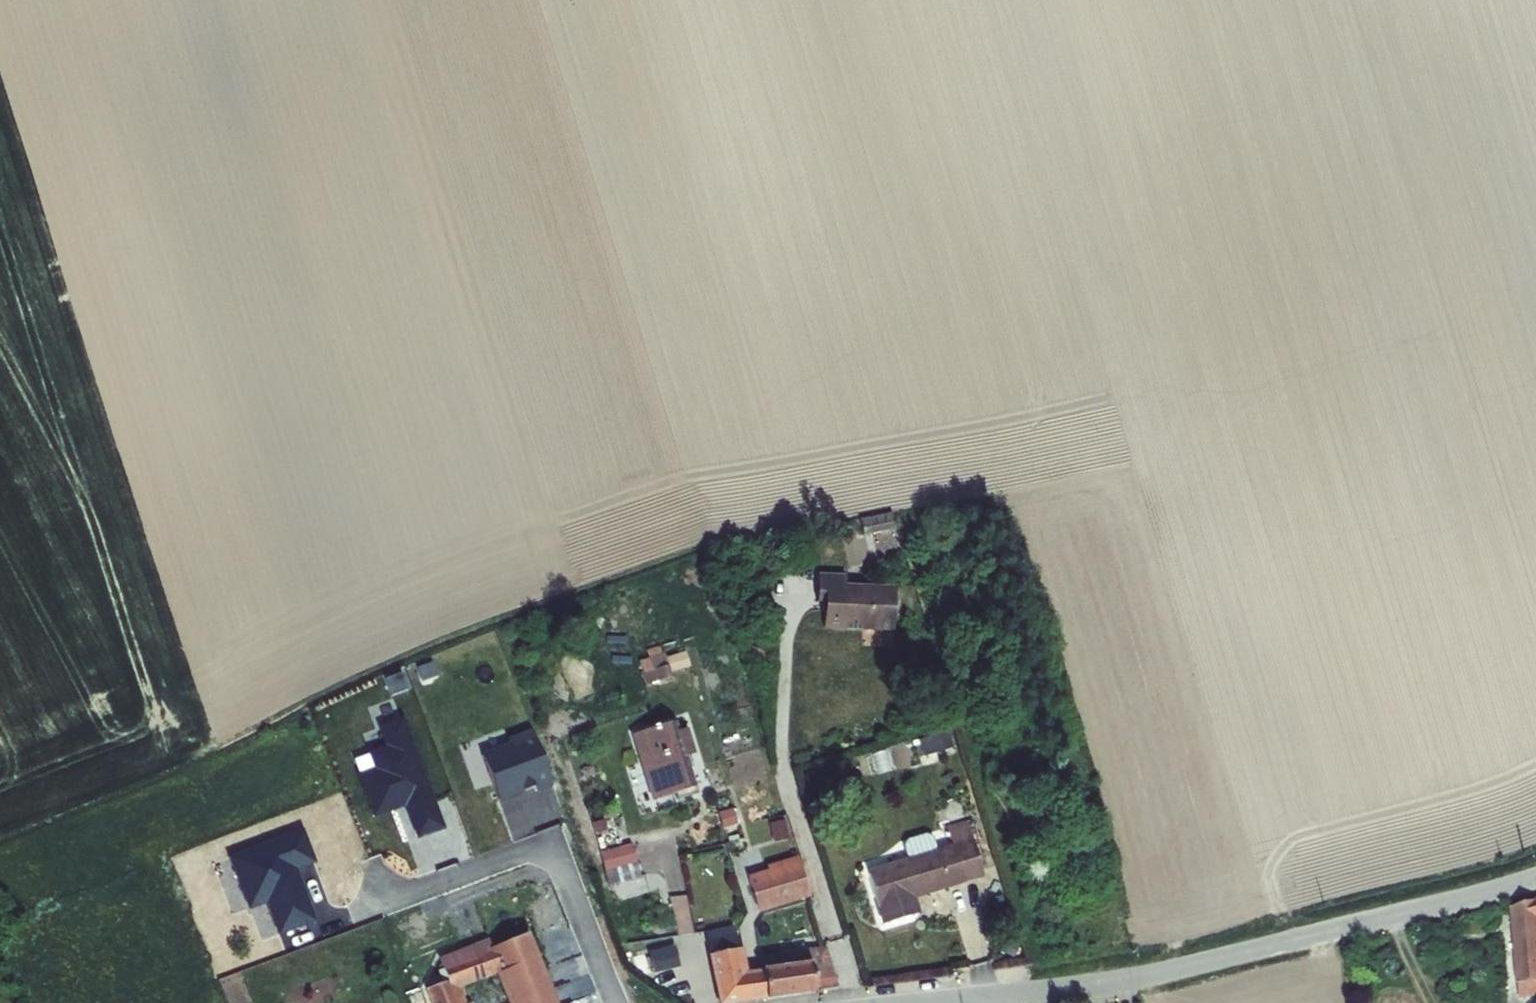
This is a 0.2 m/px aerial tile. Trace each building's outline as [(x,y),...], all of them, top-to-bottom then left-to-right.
[(844,603),(842,626),(889,629),(890,622),(905,623),(907,587),(859,584),(859,575),(828,573),(827,602),(844,603)] [(684,657),(678,659),(682,671),(687,669),(684,657)] [(659,665),(663,677),(682,671),(678,659),(659,665)] [(360,770),(373,815),(408,805),(416,835),(444,828),(411,713),(380,722),(386,743),(370,748),(375,766),(360,770)] [(646,750),(664,808),(711,793),(700,760),(709,758),(700,730),(691,733),(688,724),(655,735),(659,747),(646,750)] [(500,797),(553,778),(536,732),(483,751),(500,797)] [(642,739),(646,750),(659,747),(655,735),(642,739)] [(618,817),(591,825),(601,856),(628,848),(618,817)] [(880,869),(896,920),(934,908),(929,890),(995,869),(985,836),(880,869)] [(628,848),(601,856),(610,886),(641,877),(632,847),(628,848)] [(740,871),(753,913),(767,909),(756,875),(802,863),(799,855),(740,871)] [(756,875),(767,909),(812,896),(802,863),(756,875)] [(1525,899),(1534,975),(1535,975),(1535,896),(1525,899)] [(431,983),(438,1002),(467,1002),(466,1000),(473,997),(466,981),(520,960),(537,1002),(564,1002),(529,913),(505,922),(510,935),(478,947),(474,935),(416,958),(426,985),(431,983)] [(715,1002),(743,1002),(739,978),(756,975),(761,1000),(839,986),(828,948),(738,964),(730,918),(700,924),(715,1002)] [(649,948),(654,970),(682,963),(676,941),(649,948)] [(739,978),(743,1002),(746,1002),(761,1000),(756,975),(739,978)]
